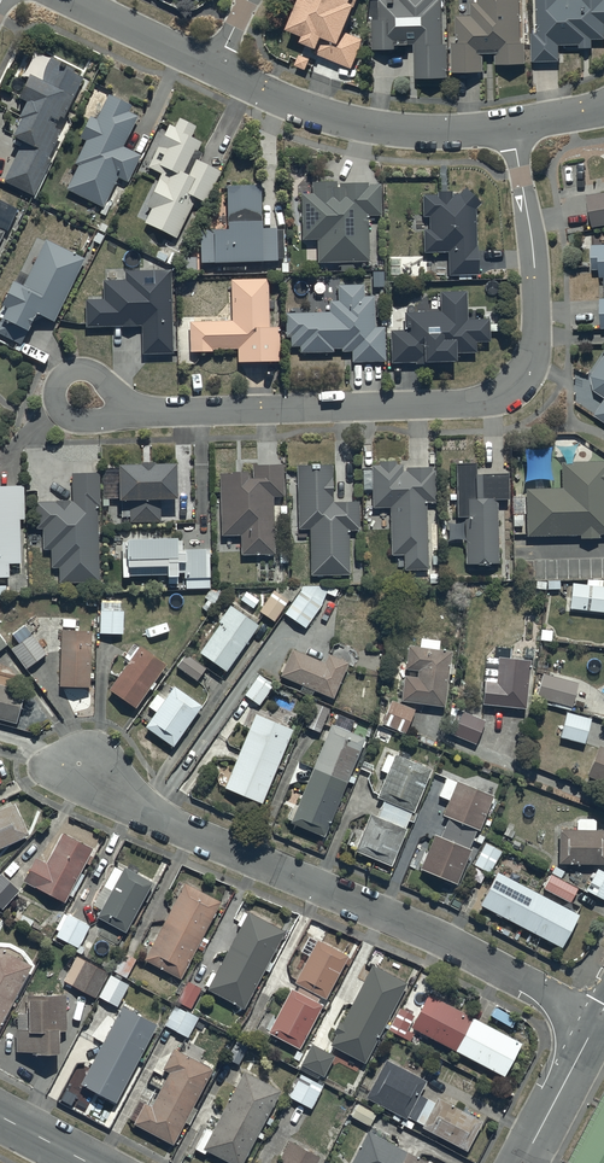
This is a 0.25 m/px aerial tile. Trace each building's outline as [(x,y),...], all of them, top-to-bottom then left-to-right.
[(287,26),(303,32),(300,40),(316,46),(313,52),(351,66),(362,38),(343,31),(354,2),(350,0),(297,0),(287,26)] [(371,19),(373,48),(399,46),(399,43),(412,43),(414,77),(448,75),(446,42),(444,42),(441,0),(380,0),(381,18),(371,19)] [(456,41),(451,41),(451,70),(484,70),(484,52),(494,52),(494,63),(524,63),(524,41),(520,41),(520,0),(478,0),(478,2),(471,2),(471,13),(456,13),(456,41)] [(530,31),(531,60),(559,59),(559,44),(579,43),(579,47),(592,46),(592,38),(603,37),(603,0),(535,0),(536,31),(530,31)] [(40,78),(27,72),(16,97),(24,100),(17,116),(18,117),(11,133),(23,138),(4,181),(33,194),(49,158),(48,158),(60,130),(53,126),(58,116),(61,117),(81,75),(64,67),(66,63),(50,56),(40,78)] [(78,164),(65,187),(102,207),(117,177),(125,181),(140,155),(123,146),(138,117),(127,111),(131,105),(109,93),(95,119),(89,115),(77,137),(84,140),(73,161),(78,164)] [(160,172),(143,204),(151,208),(144,221),(176,238),(196,198),(205,203),(221,171),(198,159),(202,152),(196,149),(201,141),(190,135),(195,125),(178,117),(174,126),(168,123),(147,165),(160,172)] [(312,192),(300,193),(302,238),(317,238),(318,261),(340,260),(341,270),(353,270),(353,260),(369,260),(367,215),(381,214),(380,183),(366,184),(366,181),(336,182),(336,179),(311,180),(312,192)] [(227,228),(199,229),(200,262),(276,259),(276,258),(284,258),(283,229),(275,229),(275,226),(260,227),(258,183),(226,184),(227,228)] [(436,194),(422,194),(422,215),(429,216),(428,229),(423,229),(423,252),(447,252),(447,273),(457,273),(457,278),(470,279),(470,274),(477,274),(478,245),(475,245),(476,208),(480,203),(463,189),(459,194),(451,194),(451,191),(436,191),(436,194)] [(592,225),(603,223),(603,190),(587,193),(592,225)] [(0,320),(0,333),(22,344),(30,322),(35,311),(54,320),(83,257),(44,239),(23,284),(11,279),(0,303),(0,304),(2,304),(0,308),(0,316),(1,317),(0,320)] [(593,243),(593,269),(600,269),(600,277),(603,276),(603,243),(593,243)] [(196,271),(195,256),(182,257),(183,271),(196,271)] [(141,352),(172,351),(169,269),(123,270),(124,279),(101,280),(102,297),(85,298),(86,326),(140,324),(141,352)] [(267,278),(229,279),(230,320),(189,321),(189,351),(213,351),(213,348),(236,348),(236,361),(278,360),(277,326),(268,326),(267,278)] [(351,350),(351,360),(385,359),(384,327),(374,327),(374,296),(364,296),(364,284),(337,284),(337,300),(328,300),(328,311),(285,312),(285,336),(290,336),(290,346),(299,346),(300,353),(333,352),(333,347),(341,347),(341,350),(351,350)] [(466,290),(439,291),(440,310),(404,312),(404,329),(390,329),(391,363),(423,362),(423,360),(455,359),(455,353),(475,352),(475,342),(489,341),(488,317),(467,318),(466,290)] [(590,374),(593,390),(603,396),(603,353),(590,374)] [(594,415),(603,421),(603,398),(594,415)] [(139,463),(117,463),(117,498),(129,498),(129,521),(160,521),(159,497),(175,496),(175,462),(151,462),(151,459),(139,459),(139,463)] [(560,461),(561,487),(525,488),(527,537),(580,535),(580,539),(599,539),(599,534),(603,534),(603,459),(560,461)] [(379,464),(371,464),(372,507),(390,507),(390,556),(404,556),(404,569),(426,569),(426,501),(435,501),(435,470),(430,470),(430,465),(407,465),(407,469),(402,469),(402,464),(394,464),(394,460),(379,460),(379,464)] [(331,464),(319,464),(319,461),(309,461),(309,464),(295,464),(297,529),(309,529),(310,575),(349,574),(348,531),(360,530),(359,500),(332,501),(331,464)] [(229,472),(218,473),(220,535),(240,535),(241,554),(273,553),(271,496),(283,496),(282,462),(253,463),(253,476),(246,476),(246,469),(229,469),(229,472)] [(475,462),(454,462),(456,516),(464,515),(465,563),(499,562),(497,499),(508,498),(507,473),(476,474),(475,462)] [(99,471),(71,472),(71,500),(35,501),(35,527),(42,527),(42,549),(51,549),(52,567),(58,566),(59,582),(98,581),(97,505),(100,505),(99,471)] [(8,576),(8,563),(19,563),(18,518),(24,518),(23,485),(0,485),(0,576),(8,576)] [(175,535),(125,536),(125,540),(121,541),(121,575),(167,574),(167,584),(178,583),(178,577),(185,577),(185,588),(210,587),(209,548),(183,548),(183,549),(176,549),(175,535)] [(570,609),(603,613),(603,580),(596,579),(595,586),(573,583),(570,609)] [(302,588),(284,613),(305,628),(323,603),(302,588)] [(219,596),(209,589),(198,605),(209,612),(219,596)] [(287,599),(272,590),(259,610),(273,620),(287,599)] [(100,592),(98,633),(122,634),(123,611),(119,611),(120,593),(100,592)] [(231,606),(199,652),(225,671),(258,624),(231,606)] [(19,642),(10,649),(26,668),(46,652),(23,624),(12,633),(19,642)] [(90,630),(61,629),(60,685),(89,686),(90,630)] [(404,674),(400,700),(444,706),(449,673),(452,673),(453,664),(449,663),(451,651),(438,649),(440,640),(419,637),(418,646),(407,644),(404,667),(417,669),(416,676),(404,674)] [(109,689),(135,707),(147,688),(150,690),(154,683),(152,682),(165,663),(134,642),(122,659),(127,662),(109,689)] [(323,662),(291,649),(280,675),(333,696),(347,662),(327,654),(323,662)] [(184,653),(175,666),(196,680),(205,668),(184,653)] [(529,659),(498,657),(496,681),(485,680),(483,704),(526,706),(529,659)] [(577,681),(543,672),(537,699),(571,707),(577,681)] [(258,673),(243,694),(258,705),(273,684),(258,673)] [(0,683),(0,718),(16,722),(24,689),(0,683)] [(144,725),(171,745),(200,705),(174,686),(164,699),(156,693),(147,705),(154,711),(144,725)] [(414,709),(391,700),(382,722),(405,732),(414,709)] [(312,702),(303,725),(319,732),(328,708),(312,702)] [(462,711),(452,734),(475,744),(485,721),(462,711)] [(565,711),(558,737),(584,743),(591,718),(565,711)] [(255,713),(224,787),(262,802),(292,728),(255,713)] [(289,821),(323,835),(346,781),(353,784),(355,778),(349,775),(365,738),(331,724),(296,805),(293,804),(287,818),(290,819),(289,821)] [(586,775),(603,783),(603,746),(599,744),(586,775)] [(417,813),(414,812),(432,769),(388,751),(380,769),(385,772),(375,796),(383,800),(376,817),(369,814),(354,850),(391,865),(406,828),(404,827),(408,819),(413,821),(417,813)] [(434,833),(419,868),(456,884),(471,849),(468,848),(472,840),(480,844),(483,838),(476,834),(492,796),(456,781),(442,814),(448,816),(440,836),(434,833)] [(0,808),(0,848),(29,834),(14,802),(0,808)] [(558,863),(603,863),(603,830),(595,830),(595,817),(577,818),(577,829),(558,829),(558,863)] [(22,880),(64,902),(92,848),(62,832),(46,862),(35,856),(22,880)] [(484,842),(473,864),(489,873),(501,851),(484,842)] [(122,871),(114,866),(94,905),(101,909),(97,916),(124,932),(152,882),(125,867),(122,871)] [(585,890),(603,899),(603,872),(596,868),(585,890)] [(497,871),(480,904),(561,947),(579,913),(497,871)] [(0,873),(0,908),(1,909),(19,890),(0,873)] [(549,874),(542,887),(570,901),(577,888),(549,874)] [(152,942),(143,959),(180,978),(197,946),(203,950),(208,941),(202,938),(221,902),(184,882),(156,934),(150,931),(147,939),(152,942)] [(207,989),(243,1008),(265,968),(269,970),(272,963),(268,961),(285,931),(248,911),(247,914),(242,911),(236,923),(240,925),(215,973),(211,971),(204,985),(208,987),(207,989)] [(90,926),(66,914),(55,936),(76,947),(74,951),(81,954),(84,948),(80,945),(90,926)] [(289,989),(267,1032),(300,1049),(323,1005),(317,1002),(320,997),(324,999),(347,955),(316,939),(294,982),(299,985),(295,992),(289,989)] [(32,965),(0,948),(0,1025),(32,965)] [(121,951),(111,970),(126,977),(136,959),(121,951)] [(108,973),(84,961),(72,984),(95,997),(108,973)] [(406,981),(371,964),(331,1045),(338,1049),(333,1058),(351,1067),(355,1058),(365,1063),(406,981)] [(129,981),(110,971),(98,994),(117,1004),(129,981)] [(176,1000),(189,1008),(200,988),(187,980),(176,1000)] [(25,1010),(16,1010),(15,1050),(34,1050),(34,1052),(58,1052),(58,1030),(66,1030),(66,993),(25,993),(25,1010)] [(407,1030),(409,1026),(503,1076),(521,1043),(427,993),(415,1015),(399,1007),(387,1030),(409,1041),(414,1033),(407,1030)] [(122,1003),(80,1080),(116,1099),(157,1022),(122,1003)] [(175,1003),(164,1023),(188,1036),(199,1016),(175,1003)] [(235,1040),(226,1058),(237,1064),(246,1046),(235,1040)] [(169,1068),(150,1101),(140,1096),(129,1115),(133,1118),(132,1120),(171,1142),(184,1119),(187,1121),(196,1106),(192,1103),(212,1067),(172,1045),(161,1064),(169,1068)] [(332,1056),(310,1045),(300,1066),(322,1077),(332,1056)] [(426,1080),(384,1059),(365,1098),(406,1118),(406,1117),(422,1124),(420,1127),(466,1149),(481,1119),(436,1097),(434,1101),(419,1094),(426,1080)] [(231,1162),(240,1162),(280,1089),(244,1070),(211,1131),(205,1128),(194,1148),(205,1154),(207,1150),(231,1162)] [(322,1084),(300,1072),(289,1094),(310,1106),(322,1084)] [(576,1162),(603,1162),(603,1096),(597,1110),(571,1160),(576,1162)] [(357,1104),(351,1115),(368,1124),(374,1113),(357,1104)] [(329,1121),(318,1143),(328,1148),(339,1126),(329,1121)] [(350,1162),(426,1162),(384,1140),(388,1133),(374,1125),(370,1131),(368,1130),(350,1162)] [(279,1162),(316,1162),(319,1156),(290,1141),(279,1162)]
